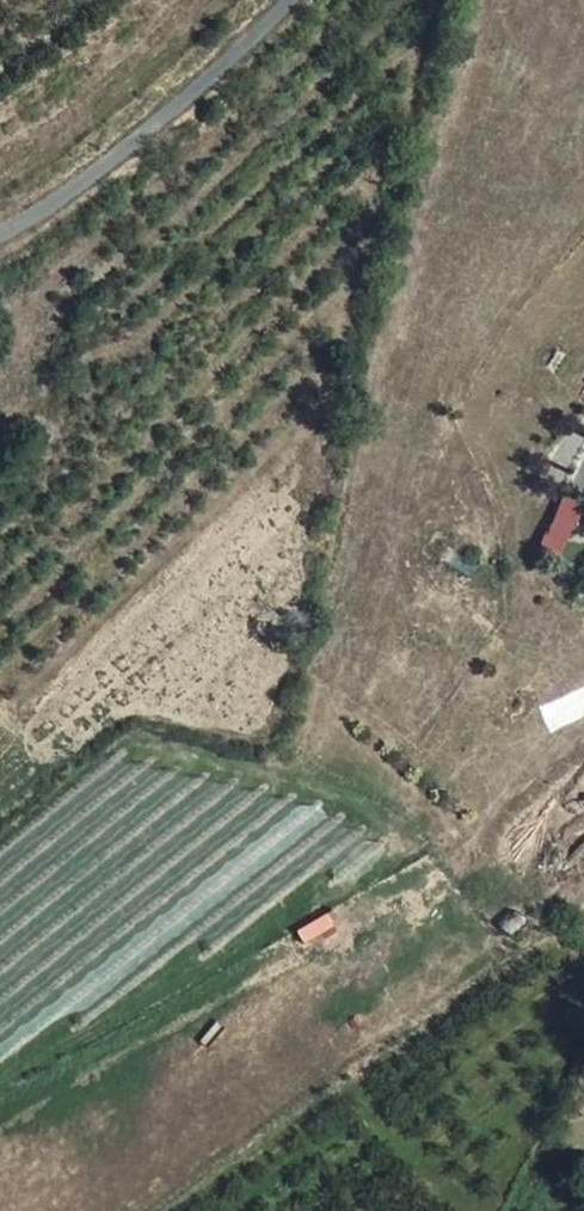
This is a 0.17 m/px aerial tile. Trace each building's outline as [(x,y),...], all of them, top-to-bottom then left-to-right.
[(583,506),(564,497),(542,543),(560,552),(583,506)]
